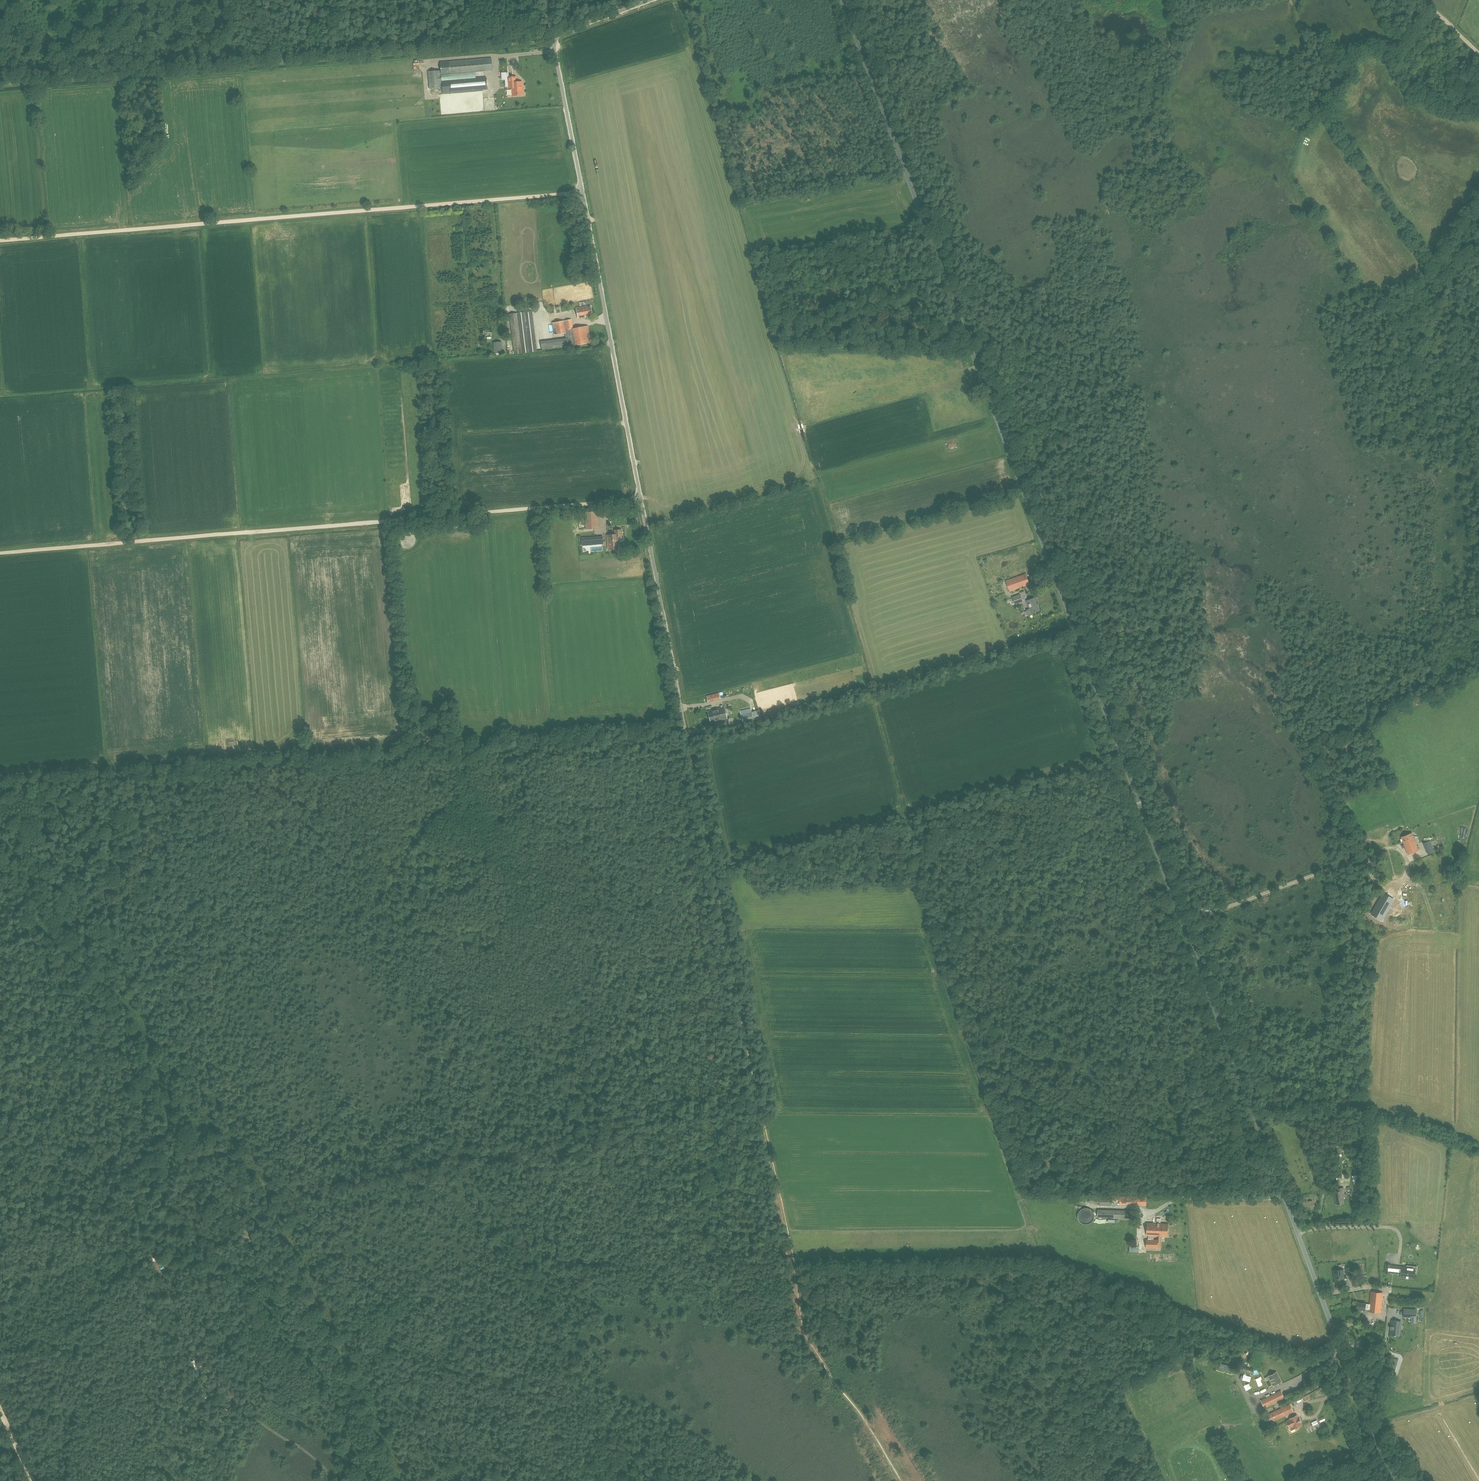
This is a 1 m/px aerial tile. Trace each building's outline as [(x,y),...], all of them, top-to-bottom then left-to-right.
[(491,58),(440,62),(441,70),(441,75),(492,70),(491,58)] [(442,81),(441,75),(441,70),(428,71),(429,87),(442,86),(442,81)] [(443,93),(451,93),(487,89),(486,77),(442,81),(442,86),(443,93)] [(505,86),(508,86),(509,88),(512,88),(513,95),(523,95),(522,82),(516,82),(516,77),(508,78),(508,80),(505,80),(505,86)] [(592,314),(591,306),(586,307),(586,306),(576,307),(578,318),(586,317),(586,315),(592,314)] [(510,314),(513,347),(514,353),(537,351),(532,311),(510,314)] [(555,334),(567,332),(568,338),(569,338),(570,346),(591,343),(589,331),(592,330),(591,325),(573,328),(571,319),(553,322),(555,334)] [(592,511),(585,512),(586,528),(598,527),(597,519),(592,519),(592,511)] [(615,534),(607,535),(608,549),(619,548),(618,536),(622,536),(622,529),(615,530),(615,534)] [(582,546),(594,545),(603,544),(602,536),(594,536),(582,537),(582,546)] [(1026,574),(1007,581),(1010,591),(1029,584),(1026,574)] [(1023,601),(1020,594),(1012,597),(1015,604),(1023,601)] [(1027,601),(1032,613),(1040,610),(1038,606),(1035,598),(1027,601)] [(707,711),(710,723),(727,718),(724,706),(707,711)] [(759,711),(742,715),(744,722),(761,718),(759,711)] [(1412,833),(1401,837),(1408,854),(1419,850),(1412,833)] [(1390,905),(1384,901),(1386,899),(1382,896),(1372,913),(1382,919),(1390,905)] [(1430,903),(1436,919),(1447,914),(1441,899),(1430,903)] [(1358,1175),(1354,1176),(1352,1176),(1354,1187),(1361,1186),(1358,1175)] [(1338,1191),(1335,1192),(1337,1205),(1344,1204),(1342,1191),(1344,1191),(1343,1187),(1338,1188),(1338,1191)] [(1146,1197),(1119,1196),(1115,1196),(1115,1201),(1119,1201),(1119,1204),(1146,1205),(1146,1197)] [(1079,1219),(1080,1221),(1082,1223),(1084,1224),(1087,1224),(1089,1223),(1091,1222),(1093,1220),(1094,1217),(1094,1215),(1093,1213),(1092,1210),(1090,1209),(1087,1208),(1085,1208),(1082,1209),(1080,1210),(1079,1212),(1078,1214),(1078,1217),(1079,1219)] [(1133,1211),(1098,1209),(1097,1217),(1133,1218),(1133,1211)] [(1147,1239),(1146,1248),(1160,1248),(1161,1236),(1168,1236),(1168,1224),(1147,1223),(1147,1235),(1148,1235),(1148,1239),(1147,1239)] [(1390,1273),(1401,1274),(1402,1267),(1406,1267),(1391,1265),(1386,1264),(1385,1273),(1390,1273)] [(1406,1265),(1406,1267),(1402,1267),(1401,1274),(1401,1276),(1406,1277),(1406,1278),(1408,1278),(1409,1277),(1413,1278),(1414,1272),(1415,1268),(1413,1268),(1414,1266),(1406,1265)] [(1334,1270),(1334,1275),(1335,1275),(1335,1283),(1344,1282),(1343,1269),(1334,1270)] [(1380,1313),(1381,1303),(1382,1292),(1371,1291),(1370,1304),(1366,1304),(1366,1303),(1358,1302),(1357,1306),(1356,1306),(1356,1308),(1357,1308),(1357,1309),(1365,1310),(1365,1308),(1367,1309),(1369,1309),(1369,1312),(1380,1313)] [(1417,1309),(1405,1309),(1405,1317),(1416,1317),(1417,1309)] [(1401,1322),(1392,1321),(1392,1326),(1390,1326),(1390,1329),(1391,1329),(1391,1335),(1394,1335),(1396,1336),(1396,1335),(1400,1335),(1401,1322)] [(1219,1369),(1230,1372),(1232,1366),(1220,1363),(1219,1369)] [(1276,1372),(1269,1376),(1273,1385),(1280,1381),(1276,1372)] [(1264,1407),(1284,1398),(1281,1391),(1261,1400),(1264,1407)] [(1290,1404),(1268,1415),(1271,1422),(1293,1411),(1290,1404)] [(1287,1421),(1290,1427),(1291,1430),(1301,1425),(1300,1422),(1301,1421),(1299,1418),(1298,1418),(1297,1415),(1290,1418),(1290,1419),(1287,1421)]
